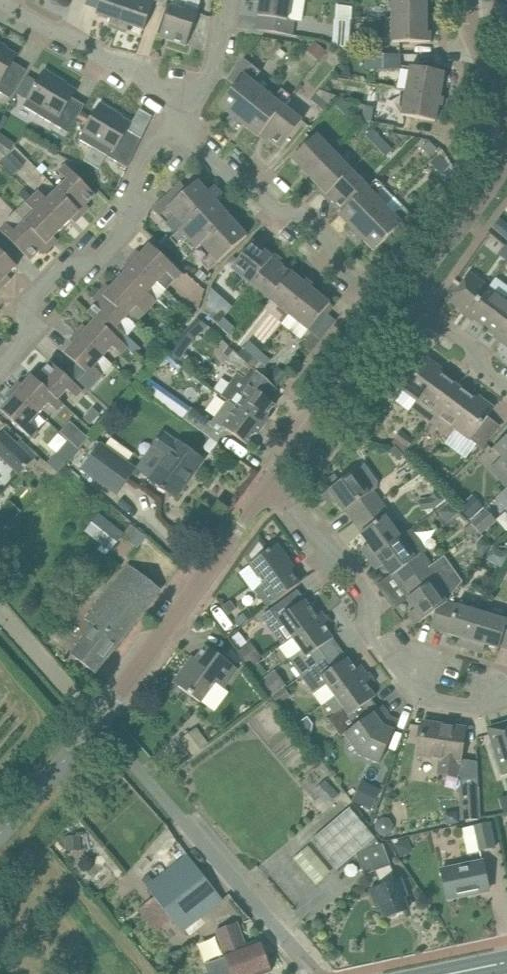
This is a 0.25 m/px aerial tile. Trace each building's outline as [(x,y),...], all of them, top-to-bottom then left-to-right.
[(119,25),(128,0),(101,0),(96,13),(111,19),(110,22),(119,25)] [(119,25),(128,28),(129,25),(144,30),(154,0),(128,0),(119,25)] [(160,36),(186,45),(199,9),(198,9),(201,0),(200,0),(172,0),(171,4),(160,36)] [(255,1),(260,2),(258,15),(259,15),(257,29),(292,34),(294,21),(303,22),(306,0),(255,0),(255,1)] [(392,17),(427,17),(427,0),(392,0),(392,17)] [(334,4),(334,43),(349,43),(349,5),(334,4)] [(427,41),(427,17),(392,17),(392,41),(427,41)] [(10,97),(26,70),(13,61),(17,54),(6,48),(7,47),(0,43),(0,92),(10,97)] [(368,51),(366,53),(365,67),(399,68),(400,53),(368,51)] [(284,105),(291,96),(282,89),(273,98),(251,80),(259,70),(245,58),(229,79),(236,85),(220,105),(232,115),(237,110),(250,120),(246,126),(258,136),(262,131),(284,105)] [(412,65),(408,88),(441,94),(445,67),(437,65),(436,69),(412,65)] [(45,69),(35,86),(23,106),(69,133),(85,105),(72,97),(76,90),(65,83),(66,82),(45,69)] [(327,103),(329,105),(337,96),(320,88),(310,100),(321,109),(327,103)] [(441,94),(408,88),(403,114),(436,121),(441,94)] [(334,104),(345,114),(351,108),(341,97),(334,104)] [(101,103),(90,120),(79,138),(128,167),(142,138),(128,130),(132,123),(121,116),(122,115),(101,103)] [(302,120),(284,105),(262,131),(281,147),(302,120)] [(365,105),(363,119),(372,121),(374,107),(365,105)] [(375,145),(382,138),(372,127),(364,135),(375,145)] [(316,135),(292,158),(310,176),(334,153),(316,135)] [(382,138),(375,145),(385,156),(393,148),(382,138)] [(421,147),(432,158),(439,151),(427,140),(421,147)] [(334,153),(310,176),(327,193),(351,170),(334,153)] [(67,180),(58,189),(83,214),(90,207),(87,204),(96,194),(66,164),(59,171),(67,180)] [(351,170),(327,193),(344,210),(368,187),(351,170)] [(344,210),(339,215),(351,226),(356,222),(368,234),(363,238),(374,250),(393,232),(399,239),(418,220),(404,206),(394,215),(375,196),(385,186),(377,178),(368,187),(344,210)] [(153,208),(166,223),(175,215),(184,224),(169,237),(170,238),(177,246),(187,238),(197,248),(201,244),(210,253),(200,262),(208,271),(248,235),(236,223),(231,228),(204,197),(209,192),(198,180),(188,189),(182,182),(153,208)] [(24,189),(19,194),(27,202),(33,197),(24,189)] [(39,191),(33,197),(63,227),(72,218),(76,222),(83,214),(58,189),(48,199),(39,191)] [(35,212),(25,222),(50,247),(58,240),(54,236),(63,227),(33,197),(27,202),(26,203),(35,212)] [(50,247),(25,222),(15,232),(6,223),(0,229),(30,260),(40,250),(43,254),(50,247)] [(167,235),(160,241),(163,245),(170,238),(169,237),(167,235)] [(232,268),(252,284),(273,257),(253,241),(232,268)] [(138,250),(131,258),(157,282),(167,271),(176,278),(181,272),(151,244),(142,254),(138,250)] [(4,286),(11,278),(8,275),(17,265),(0,248),(0,281),(4,286)] [(252,284),(272,300),(294,273),(273,257),(252,284)] [(128,269),(120,278),(150,306),(166,290),(157,282),(131,258),(124,265),(128,269)] [(200,269),(196,275),(203,281),(208,276),(200,269)] [(272,300),(292,316),(314,290),(294,273),(272,300)] [(487,284),(470,273),(450,300),(466,312),(487,284)] [(107,284),(100,292),(126,315),(136,305),(145,312),(150,306),(120,278),(111,287),(107,284)] [(503,296),(487,284),(466,312),(482,324),(503,296)] [(314,290),(292,316),(309,330),(324,310),(328,313),(334,306),(314,290)] [(97,303),(88,312),(96,319),(127,348),(129,347),(136,353),(141,347),(117,326),(126,315),(100,292),(93,299),(97,303)] [(503,296),(482,324),(498,336),(506,324),(506,300),(503,296)] [(219,323),(225,316),(214,307),(208,314),(219,323)] [(195,314),(189,308),(176,323),(183,329),(196,315),(195,314)] [(225,316),(219,323),(230,333),(235,325),(225,316)] [(127,348),(96,319),(88,328),(84,324),(77,332),(105,357),(115,347),(122,354),(127,348)] [(498,336),(506,343),(506,324),(498,336)] [(105,357),(77,332),(70,340),(74,343),(65,353),(77,364),(70,372),(89,390),(104,374),(96,367),(105,357)] [(249,340),(244,346),(256,357),(261,351),(249,340)] [(228,399),(264,425),(270,417),(267,415),(276,404),(267,397),(275,386),(264,378),(249,363),(233,348),(225,360),(238,372),(222,395),(228,400),(228,399)] [(261,351),(256,357),(249,363),(264,378),(270,370),(266,365),(271,359),(262,350),(261,351)] [(412,408),(431,422),(458,385),(440,372),(443,369),(427,357),(403,389),(418,400),(412,408)] [(32,375),(59,400),(68,390),(78,398),(84,391),(51,361),(43,371),(39,368),(32,375)] [(287,374),(278,367),(268,378),(278,386),(287,374)] [(64,404),(59,400),(32,375),(24,384),(20,381),(13,389),(40,413),(49,403),(58,411),(64,404)] [(258,433),(264,425),(228,399),(228,400),(212,421),(192,406),(150,378),(144,387),(185,415),(183,416),(218,442),(227,429),(247,443),(255,432),(258,433)] [(458,385),(431,422),(451,436),(456,429),(482,448),(500,425),(488,415),(494,407),(479,396),(476,399),(458,385)] [(31,423),(40,413),(13,389),(6,396),(10,400),(1,409),(33,438),(40,431),(31,423)] [(94,408),(85,418),(91,424),(100,414),(94,408)] [(379,427),(371,419),(363,428),(371,436),(379,427)] [(74,440),(72,442),(79,449),(89,438),(81,431),(74,440)] [(204,459),(187,447),(178,441),(177,443),(162,432),(152,446),(166,457),(150,478),(174,496),(190,474),(192,476),(204,459)] [(33,460),(5,433),(0,438),(0,456),(20,475),(33,460)] [(505,438),(495,447),(503,457),(491,468),(506,486),(506,436),(505,438)] [(79,449),(67,439),(57,451),(69,461),(79,449)] [(100,443),(82,469),(117,494),(135,469),(100,443)] [(346,509),(354,520),(381,501),(373,489),(377,486),(378,481),(365,463),(325,492),(333,503),(337,500),(345,510),(346,509)] [(430,497),(424,498),(426,509),(434,508),(445,499),(438,491),(430,497)] [(473,494),(460,506),(470,518),(484,507),(473,494)] [(401,536),(386,516),(390,513),(381,501),(354,520),(362,532),(361,532),(369,543),(364,546),(372,557),(401,536)] [(88,528),(111,549),(125,533),(101,513),(88,528)] [(492,524),(483,513),(472,523),(481,533),(492,524)] [(413,528),(401,536),(372,557),(380,568),(384,565),(392,575),(394,573),(402,584),(431,563),(423,552),(428,548),(413,528)] [(289,560),(277,544),(269,549),(260,536),(246,556),(251,563),(250,564),(264,583),(256,589),(268,606),(300,583),(285,563),(289,560)] [(431,563),(402,584),(410,596),(408,597),(415,608),(411,611),(419,622),(435,610),(448,602),(432,582),(441,576),(431,563)] [(72,654),(95,672),(123,637),(161,589),(129,564),(86,619),(94,625),(72,654)] [(293,637),(324,614),(319,607),(314,611),(305,599),(302,602),(294,592),(265,614),(277,630),(284,624),(293,637)] [(231,601),(223,607),(229,615),(237,609),(231,601)] [(459,641),(471,645),(481,613),(479,612),(480,608),(479,605),(474,602),(468,602),(464,603),(463,607),(448,602),(436,610),(431,627),(448,632),(448,633),(460,637),(459,641)] [(471,645),(484,649),(486,644),(499,648),(500,646),(506,648),(506,619),(506,621),(481,613),(471,645)] [(330,622),(324,614),(293,637),(302,650),(289,659),(302,676),(327,657),(320,647),(333,638),(325,626),(330,622)] [(224,688),(238,668),(206,645),(196,658),(193,656),(174,682),(201,702),(216,682),(224,688)] [(336,696),(367,673),(361,665),(356,669),(348,657),(334,667),(327,657),(302,676),(313,692),(326,683),(336,696)] [(373,680),(367,673),(336,696),(345,707),(330,719),(342,736),(345,734),(379,708),(372,699),(376,696),(367,684),(373,680)] [(383,706),(379,708),(345,734),(361,755),(380,763),(397,725),(391,722),(388,718),(391,717),(383,706)] [(465,728),(424,721),(419,756),(440,758),(438,772),(461,775),(462,817),(480,816),(477,763),(460,760),(465,728)] [(495,746),(503,773),(506,772),(506,722),(489,727),(495,746)] [(351,800),(370,808),(379,788),(359,780),(351,800)] [(350,807),(312,839),(338,869),(357,853),(365,875),(376,871),(381,885),(370,889),(376,906),(380,905),(385,917),(408,909),(404,896),(407,895),(401,878),(397,880),(383,843),(381,844),(350,807)] [(468,854),(497,848),(491,820),(462,826),(468,854)] [(308,844),(292,857),(315,884),(330,871),(308,844)] [(178,845),(154,864),(160,873),(185,853),(178,845)] [(162,875),(147,886),(182,931),(185,929),(190,935),(189,935),(190,936),(206,922),(201,916),(206,912),(222,899),(187,855),(162,875)] [(489,887),(485,867),(483,860),(441,869),(448,899),(472,894),(471,891),(489,887)] [(218,929),(217,930),(226,953),(225,954),(232,973),(261,973),(272,970),(261,940),(245,946),(236,922),(218,929)]
